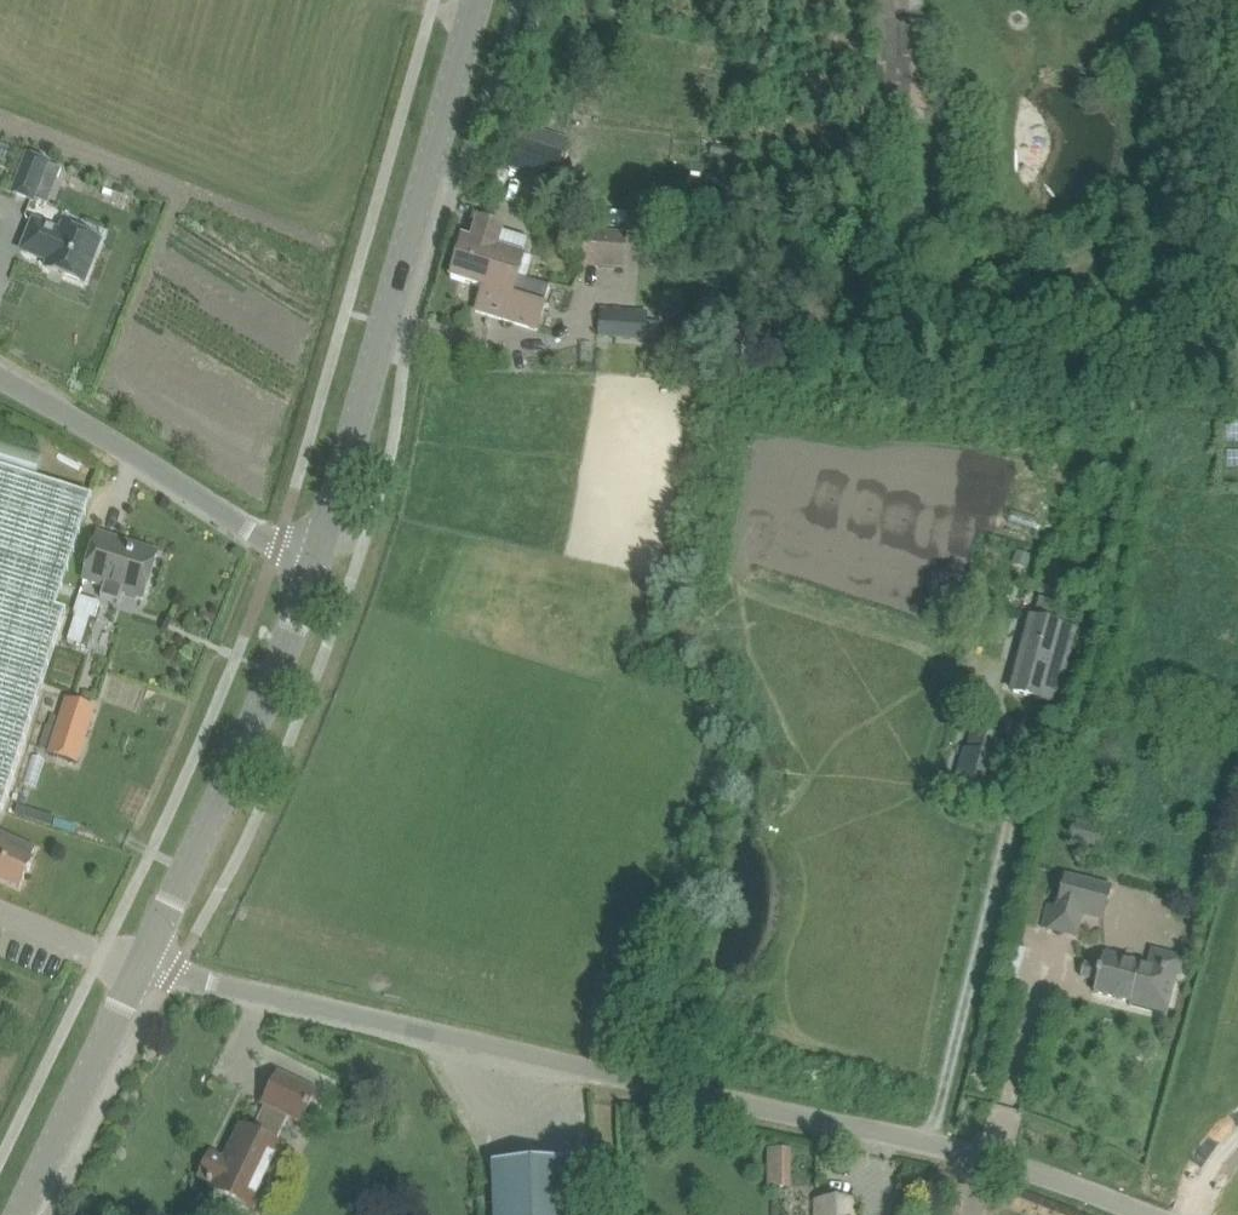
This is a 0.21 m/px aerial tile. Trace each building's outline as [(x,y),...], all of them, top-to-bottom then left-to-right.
[(895,22),(879,22),(881,112),(912,111),(911,21),(895,22)] [(525,125),(520,140),(510,169),(555,184),(565,155),(563,154),(568,139),(525,125)] [(34,201),(49,162),(29,154),(14,194),(34,201)] [(457,257),(520,276),(526,256),(498,248),(504,228),(478,220),(475,229),(470,228),(467,238),(464,237),(457,257)] [(85,281),(93,258),(100,241),(63,226),(60,233),(33,222),(22,249),(49,259),(47,266),(85,281)] [(584,230),(581,268),(627,271),(629,233),(584,230)] [(475,312),(539,333),(548,308),(544,306),(550,287),(520,276),(457,257),(451,278),(483,288),(475,312)] [(648,321),(648,312),(594,309),(593,338),(647,341),(647,338),(660,339),(661,322),(648,321)] [(1,811),(62,617),(65,610),(57,607),(92,494),(0,465),(0,810),(1,811)] [(100,531),(85,577),(105,584),(104,590),(122,596),(126,584),(146,590),(158,552),(133,544),(133,546),(120,542),(121,538),(100,531)] [(1013,565),(1028,570),(1032,558),(1017,553),(1013,565)] [(102,601),(80,594),(75,610),(97,617),(102,601)] [(1041,599),(1036,614),(1052,619),(1057,603),(1041,599)] [(1057,704),(1064,681),(1068,665),(1056,661),(1065,625),(1034,616),(1013,692),(1057,704)] [(67,699),(49,754),(77,763),(95,708),(67,699)] [(959,790),(988,798),(1003,737),(974,730),(959,790)] [(1100,828),(1076,822),(1071,840),(1095,847),(1100,828)] [(20,889),(34,860),(31,859),(36,848),(0,831),(0,879),(20,889)] [(1112,887),(1065,875),(1056,907),(1103,920),(1112,887)] [(1180,975),(1103,955),(1099,970),(1091,968),(1092,965),(1084,963),(1080,977),(1097,981),(1094,993),(1130,1002),(1129,1006),(1131,1007),(1131,1005),(1166,1014),(1165,1016),(1167,1016),(1177,976),(1179,976),(1180,975)] [(301,1122),(305,1113),(316,1091),(279,1073),(264,1104),(266,1105),(253,1131),(242,1125),(225,1160),(212,1154),(199,1179),(208,1183),(207,1185),(211,1187),(210,1190),(232,1201),(253,1209),(283,1147),(276,1143),(289,1116),(301,1122)] [(789,1151),(776,1151),(776,1175),(776,1188),(789,1188),(792,1188),(792,1151),(789,1151)] [(494,1214),(571,1214),(570,1160),(493,1163),(494,1214)] [(853,1203),(818,1203),(818,1214),(853,1214),(853,1203)]
